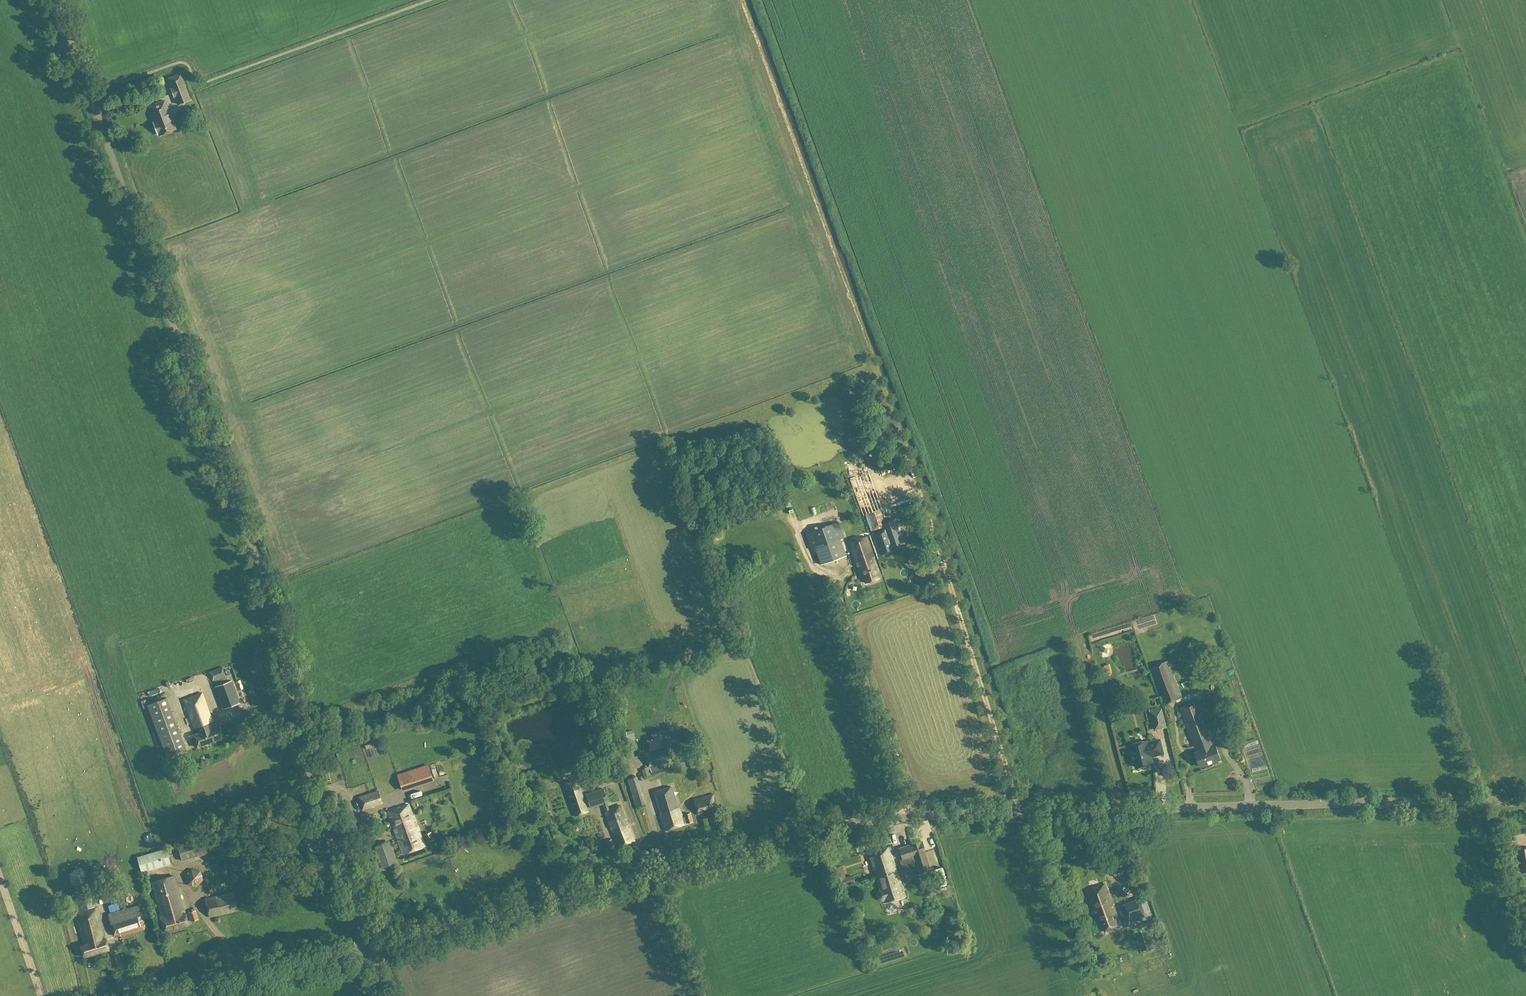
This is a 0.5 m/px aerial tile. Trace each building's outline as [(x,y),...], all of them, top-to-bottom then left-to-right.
[(189,100),(181,77),(180,75),(167,79),(171,89),(170,90),(173,97),(174,97),(177,105),(189,100)] [(165,101),(149,106),(154,122),(153,123),(156,134),(158,133),(159,135),(175,130),(165,101)] [(879,505),(866,467),(848,474),(861,511),(879,505)] [(839,540),(843,538),(829,499),(796,511),(810,550),(814,549),(819,563),(844,554),(839,540)] [(785,528),(791,546),(798,544),(792,526),(785,528)] [(872,536),(879,556),(895,551),(888,530),(872,536)] [(865,537),(848,543),(859,575),(861,574),(864,584),(878,579),(875,572),(877,572),(865,537)] [(1149,669),(1163,706),(1181,698),(1167,662),(1149,669)] [(1103,667),(1105,675),(1111,673),(1109,665),(1103,667)] [(212,682),(225,677),(222,667),(208,672),(212,682)] [(215,687),(223,709),(239,704),(231,681),(215,687)] [(200,693),(182,700),(195,734),(192,736),(196,747),(222,737),(216,722),(212,724),(200,693)] [(166,698),(147,705),(165,756),(184,749),(166,698)] [(1198,703),(1179,709),(1195,753),(1194,754),(1199,767),(1219,760),(1214,745),(1213,745),(1198,703)] [(1167,728),(1162,708),(1161,709),(1160,706),(1149,710),(1149,712),(1154,732),(1158,731),(1158,730),(1162,729),(1167,728)] [(1227,733),(1219,736),(1221,741),(1229,738),(1227,733)] [(625,737),(630,749),(636,747),(634,743),(635,743),(632,734),(625,737)] [(648,752),(663,748),(660,738),(646,741),(648,752)] [(1130,745),(1135,768),(1151,764),(1149,756),(1152,755),(1152,756),(1162,754),(1159,740),(1146,744),(1145,742),(1130,745)] [(369,752),(371,759),(380,757),(378,750),(369,752)] [(644,756),(647,767),(643,769),(645,778),(651,776),(661,773),(659,765),(663,764),(660,752),(644,756)] [(699,769),(703,760),(695,753),(686,758),(688,766),(699,769)] [(672,761),(674,768),(682,766),(680,758),(672,761)] [(436,782),(431,765),(399,774),(404,791),(436,782)] [(639,785),(635,786),(633,778),(626,781),(634,808),(645,805),(639,785)] [(341,786),(344,796),(353,794),(350,783),(341,786)] [(577,784),(565,788),(575,817),(587,813),(577,784)] [(602,789),(585,796),(589,809),(602,804),(605,811),(604,811),(612,834),(617,848),(634,842),(628,828),(619,806),(608,810),(605,803),(607,803),(602,789)] [(673,789),(655,793),(657,802),(656,802),(663,831),(682,826),(681,823),(685,822),(685,825),(691,823),(689,814),(683,816),(684,818),(680,819),(673,789)] [(377,792),(359,798),(363,810),(381,804),(377,792)] [(693,800),(697,816),(716,811),(712,795),(693,800)] [(407,806),(387,813),(402,855),(424,847),(407,806)] [(553,811),(545,814),(549,828),(557,825),(553,811)] [(424,836),(426,843),(432,840),(430,833),(424,836)] [(202,839),(176,846),(181,861),(206,854),(202,839)] [(220,839),(208,843),(211,852),(223,848),(220,839)] [(614,849),(610,840),(605,842),(608,851),(614,849)] [(930,873),(924,853),(921,842),(909,846),(913,857),(918,876),(930,873)] [(388,843),(373,849),(381,869),(396,863),(388,843)] [(913,857),(909,846),(899,849),(903,860),(913,857)] [(876,877),(895,872),(887,848),(868,853),(876,877)] [(165,849),(135,858),(140,873),(169,865),(165,849)] [(1517,850),(1521,873),(1525,872),(1525,849),(1517,850)] [(842,867),(833,869),(838,887),(853,883),(852,879),(845,881),(842,867)] [(906,885),(919,881),(915,868),(903,872),(906,885)] [(946,884),(941,868),(934,870),(939,886),(946,884)] [(79,887),(80,887),(86,881),(84,872),(75,869),(68,876),(70,885),(79,887)] [(196,887),(202,881),(200,871),(189,869),(183,877),(186,885),(196,887)] [(895,872),(876,877),(880,890),(878,892),(876,895),(877,898),(878,900),(881,902),(883,902),(884,903),(903,897),(895,872)] [(173,877),(151,883),(160,916),(158,916),(162,932),(187,926),(184,914),(173,877)] [(1100,931),(1119,925),(1104,885),(1086,891),(1100,931)] [(85,886),(80,887),(79,887),(67,891),(70,899),(73,912),(94,907),(90,894),(90,893),(87,894),(85,886)] [(204,899),(209,918),(238,911),(233,892),(204,899)] [(1118,903),(1125,922),(1148,914),(1141,895),(1118,903)] [(107,906),(110,915),(107,916),(113,937),(119,935),(120,937),(144,930),(142,921),(139,922),(138,917),(140,916),(137,906),(119,912),(116,903),(107,906)] [(84,945),(80,947),(83,958),(108,951),(96,908),(75,914),(84,945)] [(194,911),(188,913),(191,922),(197,920),(194,911)]
